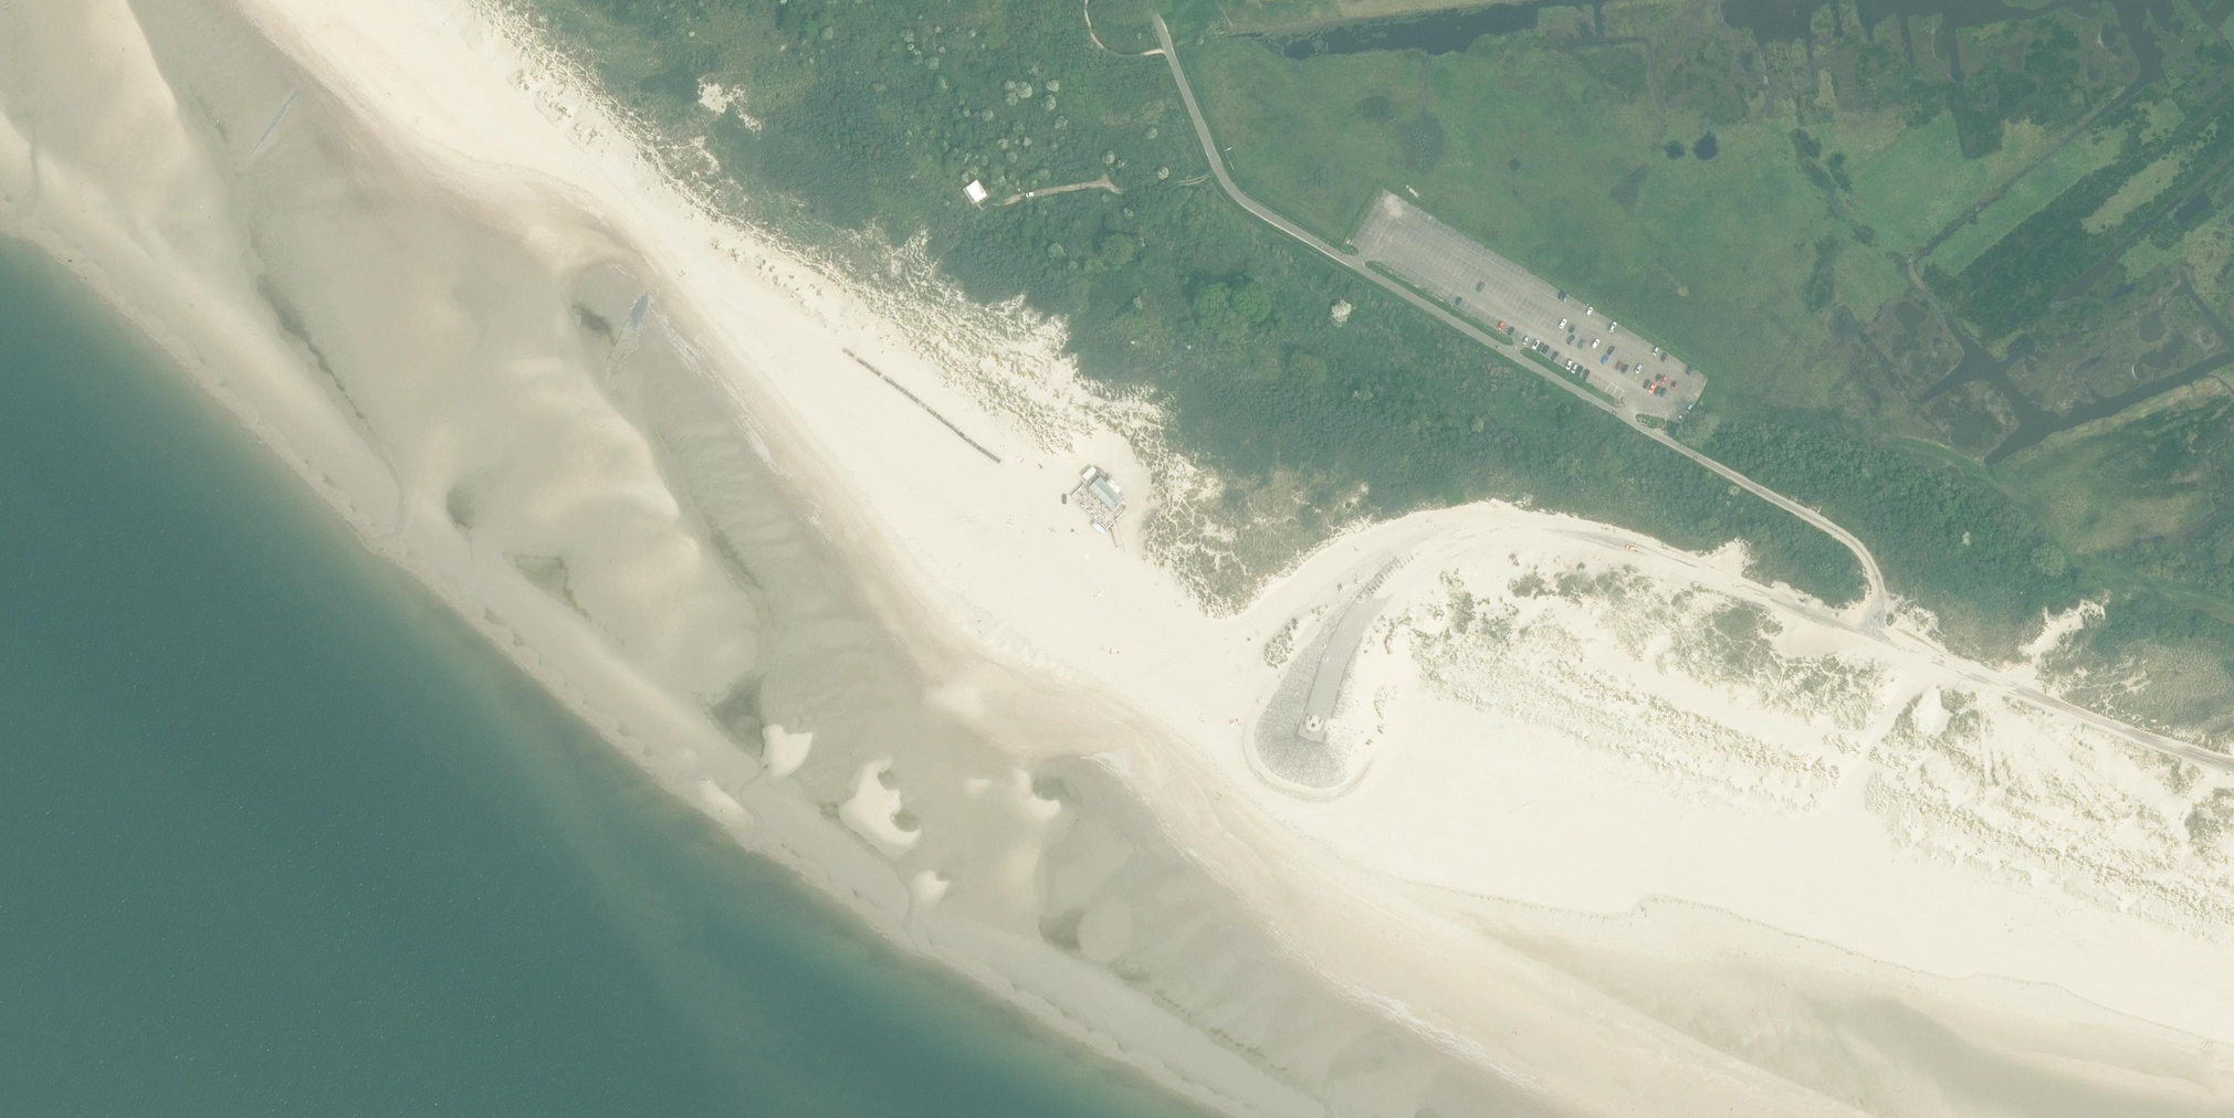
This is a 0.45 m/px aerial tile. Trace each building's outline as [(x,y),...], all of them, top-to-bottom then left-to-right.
[(975,207),(991,197),(981,181),(977,183),(976,182),(969,186),(968,184),(961,189),(971,203),(972,202),(975,207)] [(1089,468),(1082,476),(1087,481),(1094,473),(1100,479),(1092,487),(1090,490),(1113,512),(1120,505),(1124,501),(1117,494),(1121,489),(1111,479),(1110,480),(1109,479),(1110,478),(1099,468),(1097,471),(1091,466),(1089,468)]
